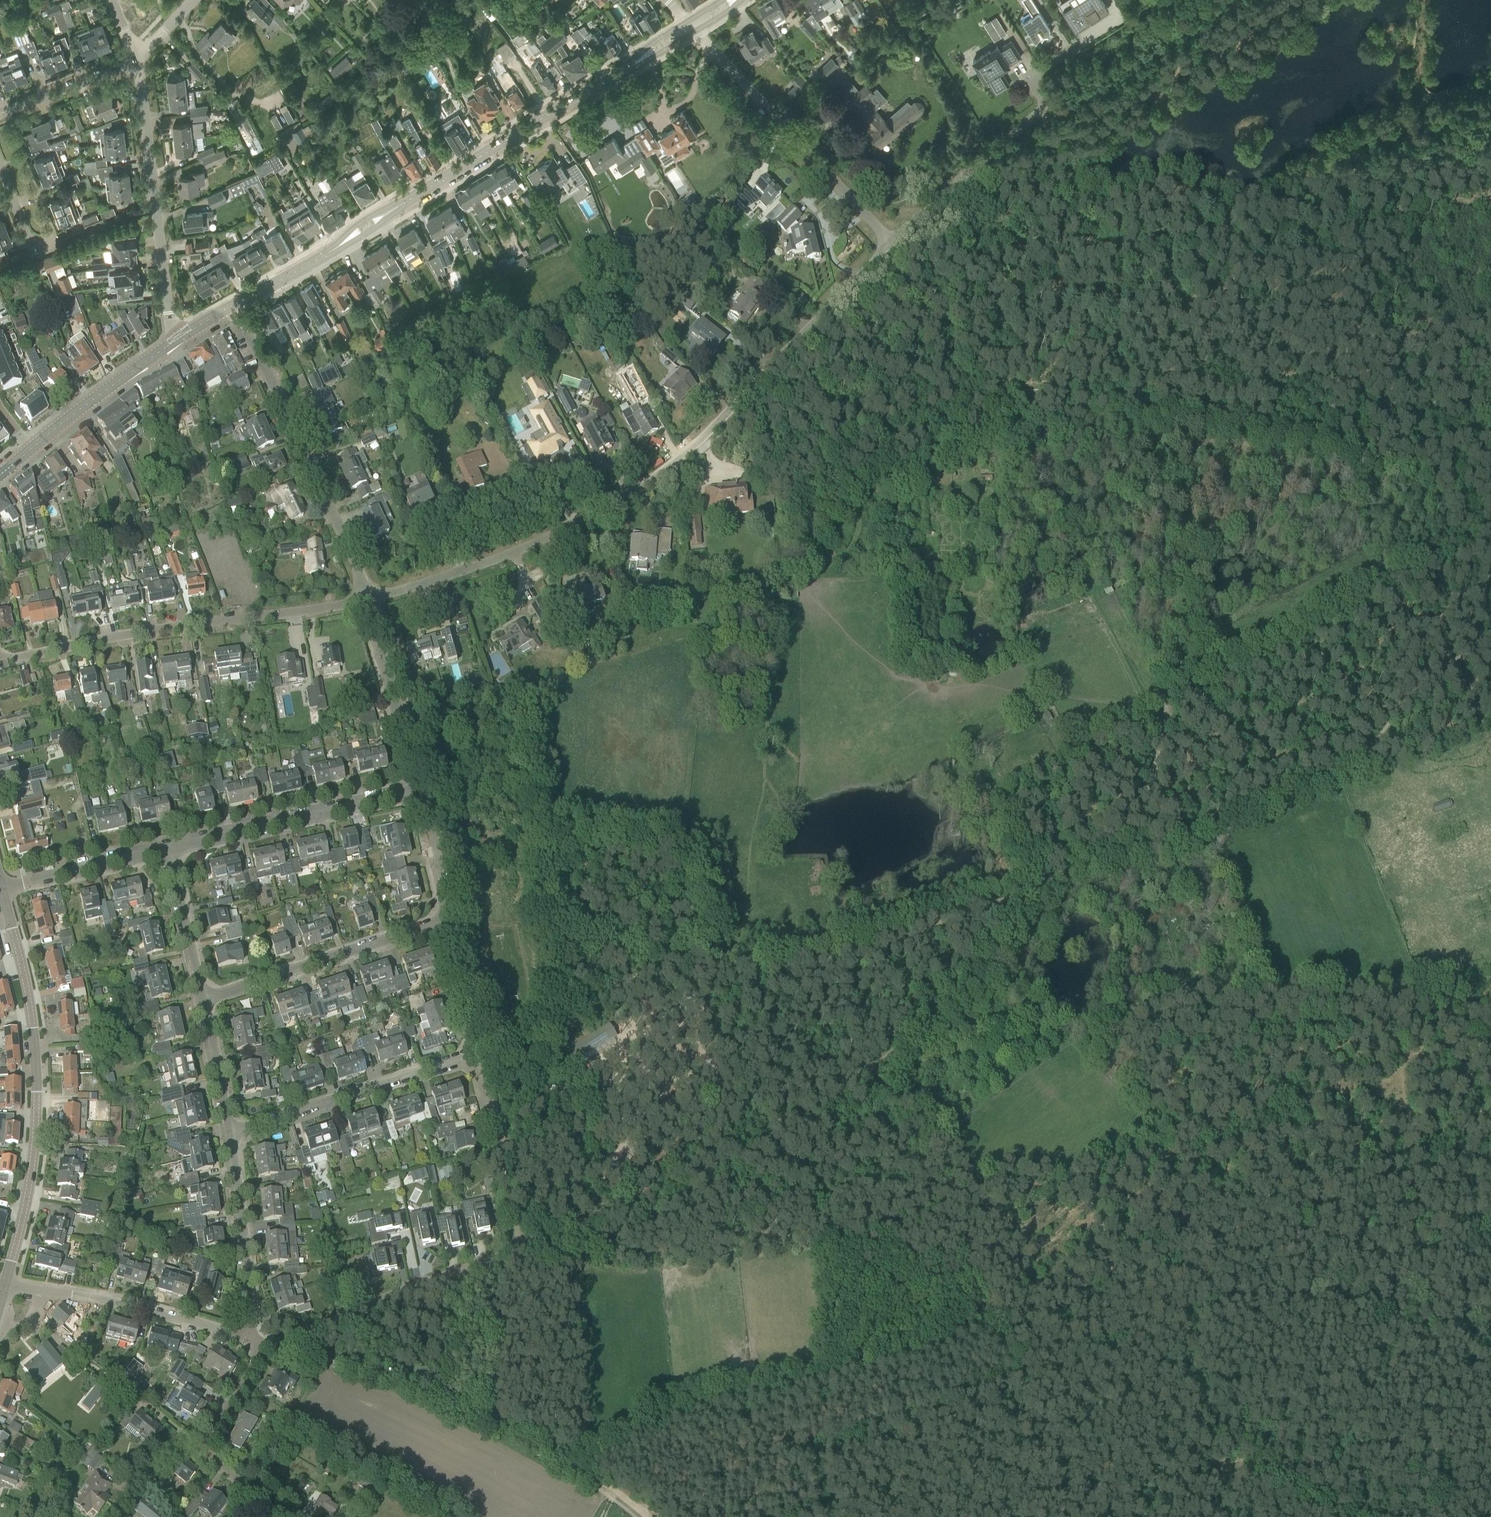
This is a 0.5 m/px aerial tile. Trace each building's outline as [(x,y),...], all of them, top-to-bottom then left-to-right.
[(82,3),(78,5),(81,12),(94,6),(92,0),(91,0),(82,3)] [(266,23),(267,25),(273,20),(271,18),(273,16),(278,11),(273,5),(268,0),(264,0),(260,3),(259,2),(257,0),(252,0),(250,2),(251,4),(246,8),(252,14),(250,15),(255,21),(258,18),(264,25),(266,23)] [(484,10),(491,20),(500,13),(497,10),(502,6),(498,0),(497,0),(484,10)] [(788,14),(785,8),(782,10),(776,0),(769,0),(758,7),(766,19),(763,20),(771,32),(770,33),(773,37),(780,33),(775,24),(784,18),(784,17),(788,14)] [(814,12),(812,13),(816,20),(828,12),(821,0),(806,0),(814,12)] [(828,12),(842,4),(840,0),(821,0),(828,12)] [(864,10),(857,0),(854,0),(851,1),(859,13),(863,11),(864,10)] [(1034,3),(1032,0),(1022,0),(1032,16),(1022,22),(1029,33),(1024,37),(1029,43),(1033,41),(1035,43),(1036,41),(1039,42),(1041,43),(1044,43),(1047,42),(1049,40),(1050,37),(1050,34),(1049,29),(1050,28),(1047,24),(1049,23),(1047,24),(1034,3)] [(1085,25),(1109,9),(1103,0),(1079,0),(1063,10),(1060,5),(1059,6),(1075,31),(1085,25)] [(648,13),(641,17),(639,14),(630,20),(633,25),(632,26),(633,28),(634,27),(637,32),(646,26),(649,30),(660,23),(656,15),(657,15),(649,2),(648,2),(647,1),(642,4),(648,13)] [(950,13),(956,10),(952,3),(944,1),(941,3),(940,7),(942,10),(949,11),(950,13)] [(58,3),(45,8),(46,10),(48,15),(61,10),(58,3)] [(850,16),(856,13),(849,3),(844,6),(850,16)] [(68,10),(61,13),(67,27),(74,24),(68,10)] [(859,13),(858,14),(862,20),(867,17),(863,11),(859,13)] [(67,27),(61,13),(55,15),(61,29),(67,27)] [(995,17),(990,20),(1000,37),(1006,34),(995,17)] [(805,18),(798,24),(809,36),(816,30),(812,25),(805,18)] [(209,31),(196,45),(203,51),(200,54),(206,60),(214,51),(209,46),(214,41),(218,46),(222,42),(226,45),(236,35),(222,22),(211,34),(209,31)] [(817,22),(812,25),(816,30),(819,28),(821,27),(817,22)] [(101,24),(88,30),(88,31),(90,35),(97,52),(110,47),(101,24)] [(583,26),(579,29),(595,48),(598,45),(600,49),(604,47),(609,54),(620,47),(612,33),(605,38),(600,29),(592,34),(590,32),(588,34),(583,26)] [(24,28),(18,30),(23,44),(29,42),(24,28)] [(542,35),(537,40),(549,53),(557,46),(562,56),(555,60),(562,72),(566,69),(572,78),(577,74),(578,74),(578,73),(577,73),(579,72),(580,73),(580,72),(587,68),(579,54),(569,60),(559,44),(567,38),(559,29),(547,40),(542,35)] [(23,44),(18,30),(12,32),(17,46),(23,44)] [(758,40),(757,39),(752,30),(740,38),(741,40),(742,43),(743,43),(744,45),(741,47),(746,55),(747,55),(751,62),(773,48),(767,36),(760,41),(758,39),(758,40)] [(90,35),(88,31),(76,35),(84,57),(97,52),(90,35)] [(580,31),(573,37),(578,43),(585,38),(580,31)] [(54,44),(48,47),(56,68),(67,63),(63,52),(64,52),(63,52),(62,50),(63,50),(63,49),(62,49),(62,48),(65,47),(65,48),(69,47),(65,36),(53,41),(54,44)] [(441,38),(429,46),(434,53),(446,45),(441,38)] [(991,50),(972,61),(986,82),(987,81),(995,94),(1009,85),(1000,71),(1009,65),(1009,64),(1021,57),(1010,41),(999,48),(991,52),(990,51),(991,50)] [(506,42),(496,48),(505,62),(506,61),(515,55),(506,42)] [(56,68),(48,47),(42,49),(41,47),(36,49),(45,72),(56,68)] [(17,52),(5,57),(8,63),(16,83),(27,79),(17,52)] [(8,63),(5,57),(5,55),(0,57),(0,75),(5,87),(16,83),(8,63)] [(352,63),(347,57),(331,71),(336,77),(352,63)] [(839,65),(834,60),(832,58),(819,71),(826,78),(839,65)] [(193,62),(187,66),(198,79),(199,81),(204,76),(193,62)] [(401,63),(381,76),(385,81),(391,77),(404,68),(401,63)] [(448,63),(442,66),(448,80),(454,77),(448,63)] [(842,63),(834,71),(827,78),(834,86),(850,70),(842,63)] [(537,64),(530,67),(546,92),(557,85),(554,80),(561,75),(553,65),(547,69),(549,73),(544,76),(537,64)] [(522,94),(517,85),(509,73),(504,76),(505,77),(503,78),(505,79),(504,80),(512,91),(506,95),(514,108),(525,101),(521,95),(522,94)] [(190,84),(189,77),(185,78),(184,74),(175,75),(176,78),(167,80),(169,94),(186,92),(185,84),(190,84)] [(801,91),(807,85),(797,75),(792,80),(801,91)] [(498,98),(495,93),(487,81),(475,88),(481,98),(480,98),(491,115),(495,112),(493,109),(498,106),(495,100),(498,98)] [(858,90),(853,95),(845,101),(867,126),(865,128),(878,143),(886,136),(890,140),(923,111),(923,106),(920,102),(915,102),(911,105),(907,101),(884,121),(866,99),(873,93),(866,85),(858,91),(858,90)] [(186,92),(169,94),(171,108),(172,108),(172,111),(179,110),(178,108),(188,106),(191,106),(191,108),(191,115),(208,113),(207,106),(195,108),(193,91),(186,92)] [(491,115),(480,98),(476,101),(470,91),(464,95),(471,107),(469,109),(473,114),(476,112),(479,117),(484,114),(486,117),(491,115)] [(116,115),(113,109),(114,108),(110,96),(85,106),(89,118),(102,113),(105,119),(116,115)] [(333,102),(329,96),(316,104),(320,110),(333,102)] [(262,150),(237,100),(226,105),(251,156),(262,150)] [(285,105),(280,107),(288,123),(294,121),(285,105)] [(282,127),(274,111),(268,114),(277,130),(282,127)] [(682,111),(672,118),(678,126),(667,133),(665,132),(661,135),(661,137),(660,137),(661,139),(657,141),(648,127),(635,135),(647,154),(659,147),(664,154),(671,149),(673,151),(672,151),(677,158),(689,150),(685,143),(684,144),(683,142),(686,139),(687,141),(697,135),(682,111)] [(77,112),(70,115),(76,131),(83,128),(77,112)] [(208,119),(208,113),(191,115),(192,121),(208,119)] [(468,131),(458,113),(440,124),(451,142),(457,150),(468,143),(462,135),(468,131)] [(409,117),(401,121),(414,145),(421,158),(425,156),(431,168),(442,162),(433,148),(428,151),(422,140),(409,117)] [(44,135),(59,129),(55,118),(31,127),(33,132),(25,135),(31,151),(44,146),(45,146),(47,145),(44,135)] [(377,119),(371,122),(372,122),(384,145),(390,142),(377,119)] [(122,129),(112,131),(111,128),(107,129),(106,122),(92,128),(93,133),(94,133),(95,135),(98,138),(100,138),(100,144),(123,141),(122,129)] [(190,123),(183,124),(173,125),(175,139),(192,137),(204,136),(202,122),(190,123)] [(74,127),(68,129),(68,130),(70,135),(76,133),(74,127)] [(310,141),(302,127),(293,132),(301,146),(310,141)] [(394,135),(388,138),(392,144),(392,145),(412,178),(422,172),(421,170),(414,159),(410,161),(401,147),(400,146),(401,144),(396,135),(394,135)] [(192,137),(175,139),(177,154),(186,153),(186,155),(194,154),(194,152),(198,151),(197,145),(193,145),(192,137)] [(606,145),(589,156),(597,169),(614,159),(618,164),(618,165),(628,158),(627,157),(629,155),(635,165),(640,162),(645,170),(644,170),(645,171),(654,166),(637,139),(635,140),(634,138),(619,147),(613,137),(605,143),(606,145)] [(48,155),(35,160),(35,161),(39,172),(60,164),(54,149),(65,145),(62,139),(54,142),(47,145),(45,146),(48,155)] [(123,141),(100,144),(102,159),(118,157),(118,154),(125,153),(123,141)] [(200,160),(203,158),(215,153),(213,147),(198,155),(200,160)] [(400,173),(395,164),(386,150),(380,153),(383,158),(373,163),(378,171),(380,170),(386,180),(400,173)] [(357,151),(351,155),(363,173),(369,170),(357,151)] [(215,153),(203,158),(207,166),(221,159),(218,152),(215,153)] [(277,153),(267,158),(274,169),(275,171),(275,172),(285,166),(277,153)] [(551,202),(545,192),(568,178),(560,164),(558,166),(553,157),(545,162),(543,162),(542,163),(540,163),(539,165),(539,166),(527,174),(547,205),(551,202)] [(267,158),(253,166),(257,173),(259,177),(274,169),(267,158)] [(82,168),(95,167),(94,160),(82,162),(82,168)] [(504,162),(493,169),(506,192),(519,185),(513,176),(512,177),(509,171),(504,162)] [(577,163),(566,170),(576,185),(586,179),(577,163)] [(64,175),(60,164),(39,172),(43,183),(64,175)] [(127,173),(117,174),(117,171),(112,172),(111,165),(97,167),(99,179),(100,179),(103,181),(105,181),(106,188),(128,185),(127,173)] [(493,169),(482,176),(491,190),(496,199),(501,196),(501,197),(503,196),(507,204),(512,201),(507,193),(506,192),(493,169)] [(203,172),(199,172),(189,174),(189,177),(180,178),(180,183),(179,183),(179,186),(181,186),(182,193),(199,191),(198,183),(204,183),(203,172)] [(76,173),(65,177),(65,178),(68,184),(75,182),(79,180),(76,173)] [(257,173),(241,181),(244,188),(255,182),(258,189),(264,186),(259,177),(257,173)] [(337,184),(333,186),(338,194),(350,187),(353,193),(355,192),(361,202),(375,194),(363,175),(355,180),(352,175),(346,179),(345,177),(341,179),(339,180),(338,181),(337,183),(337,184)] [(90,187),(87,177),(77,181),(75,182),(77,188),(85,185),(86,188),(90,187)] [(487,192),(479,178),(466,186),(484,215),(489,212),(480,197),(487,192)] [(766,179),(759,186),(751,194),(743,185),(736,200),(745,209),(755,199),(766,209),(781,195),(766,179)] [(128,185),(106,188),(107,200),(112,199),(113,202),(121,201),(121,198),(130,197),(128,185)] [(319,201),(314,205),(322,217),(335,209),(337,213),(339,212),(346,208),(338,194),(333,186),(316,196),(319,201)] [(484,215),(466,186),(455,193),(460,201),(464,207),(470,203),(480,218),(484,215)] [(74,189),(56,195),(58,199),(50,202),(55,213),(76,205),(74,199),(77,197),(74,189)] [(222,189),(207,196),(212,207),(214,206),(227,200),(222,189)] [(531,212),(533,211),(540,207),(532,191),(523,196),(531,212)] [(729,197),(723,210),(728,212),(734,199),(729,197)] [(681,200),(677,202),(678,204),(678,205),(682,211),(683,211),(685,215),(689,212),(681,200)] [(320,227),(309,208),(304,201),(294,208),(296,211),(310,233),(320,227)] [(80,216),(76,205),(55,213),(59,224),(80,216)] [(678,205),(673,208),(678,214),(682,211),(678,205)] [(113,207),(103,211),(99,212),(102,218),(115,213),(113,207)] [(459,222),(455,215),(450,207),(439,214),(448,229),(454,225),(460,236),(466,233),(459,222)] [(803,231),(801,226),(795,227),(793,225),(801,217),(792,208),(791,209),(790,208),(778,219),(777,222),(776,223),(785,232),(786,232),(788,240),(784,241),(785,246),(784,246),(785,250),(786,250),(787,254),(797,252),(796,249),(804,247),(805,251),(804,251),(804,253),(806,253),(808,260),(814,259),(815,261),(817,262),(820,261),(821,259),(821,257),(819,246),(816,246),(813,232),(814,232),(815,232),(814,226),(806,228),(806,229),(807,229),(807,230),(803,231)] [(345,221),(339,212),(337,213),(335,209),(322,217),(330,231),(345,221)] [(185,220),(183,220),(184,228),(186,228),(186,229),(203,227),(204,229),(209,228),(208,219),(208,218),(214,217),(213,211),(194,213),(184,215),(185,220)] [(291,220),(287,222),(299,240),(310,233),(296,211),(289,216),(291,220)] [(95,214),(91,216),(82,219),(84,225),(98,220),(95,214)] [(448,229),(439,214),(427,220),(433,229),(437,236),(440,241),(432,245),(436,256),(438,255),(443,267),(452,264),(448,252),(444,246),(449,243),(455,240),(448,229)] [(102,218),(98,220),(84,225),(86,232),(104,225),(102,218)] [(266,232),(264,228),(255,233),(257,237),(252,240),(251,238),(242,243),(247,250),(255,265),(267,258),(260,246),(267,242),(268,242),(266,239),(263,234),(266,232)] [(425,246),(419,236),(414,228),(399,237),(401,242),(395,245),(408,267),(413,264),(410,260),(419,255),(417,251),(425,246)] [(112,249),(134,247),(136,247),(135,244),(137,243),(136,238),(134,237),(134,234),(116,237),(115,229),(103,234),(104,238),(110,237),(112,249)] [(0,233),(0,256),(5,254),(2,246),(11,242),(6,231),(0,233)] [(288,257),(292,254),(280,232),(266,239),(268,242),(267,242),(278,262),(282,260),(283,260),(288,257)] [(470,237),(467,238),(468,240),(473,251),(479,248),(473,235),(470,237)] [(537,245),(542,252),(557,243),(553,235),(537,245)] [(209,240),(196,242),(197,250),(210,248),(209,240)] [(402,270),(391,252),(386,244),(374,251),(383,266),(390,277),(402,270)] [(134,247),(112,249),(110,249),(112,261),(123,260),(135,259),(135,256),(136,256),(135,248),(134,248),(134,247)] [(255,265),(247,250),(239,254),(236,249),(230,253),(227,248),(222,251),(229,264),(236,260),(243,272),(255,265)] [(215,268),(208,271),(216,287),(229,280),(222,268),(229,264),(222,251),(210,258),(215,268)] [(374,251),(363,258),(373,274),(377,281),(382,277),(381,274),(386,271),(383,266),(374,251)] [(62,264),(57,253),(42,259),(46,270),(62,264)] [(712,254),(706,265),(713,268),(718,257),(712,254)] [(438,255),(436,256),(434,257),(428,260),(437,275),(444,271),(442,266),(438,255)] [(509,264),(515,273),(530,265),(524,255),(509,264)] [(506,258),(498,262),(507,277),(515,273),(509,264),(506,258)] [(208,271),(204,264),(204,266),(193,272),(192,271),(193,272),(191,273),(193,281),(196,279),(200,286),(197,288),(200,294),(204,292),(204,293),(216,287),(208,271)] [(408,267),(402,270),(409,282),(410,281),(415,278),(408,267)] [(346,268),(336,275),(345,289),(350,286),(357,299),(359,298),(360,299),(363,297),(363,296),(365,294),(358,283),(352,274),(351,275),(346,268)] [(124,272),(113,273),(115,285),(140,282),(138,282),(137,281),(139,281),(138,272),(137,272),(137,270),(124,272)] [(65,274),(58,277),(63,290),(70,287),(65,274)] [(336,275),(326,281),(330,288),(329,289),(341,309),(349,304),(345,298),(349,296),(345,289),(336,275)] [(736,324),(740,320),(745,323),(752,314),(751,313),(756,308),(758,309),(764,302),(759,299),(767,289),(759,283),(751,279),(745,287),(739,294),(742,297),(726,317),(736,324)] [(140,282),(115,285),(117,285),(118,297),(106,298),(111,304),(125,302),(124,296),(142,294),(141,292),(143,290),(142,285),(140,284),(140,282)] [(312,283),(301,290),(309,304),(308,305),(317,322),(315,323),(317,326),(327,321),(316,301),(321,298),(312,283)] [(378,287),(371,291),(377,301),(384,297),(378,287)] [(475,294),(472,288),(465,291),(468,297),(475,294)] [(686,293),(679,302),(690,311),(698,301),(686,293)] [(305,308),(301,302),(296,294),(285,300),(293,314),(291,315),(296,324),(300,331),(308,326),(299,311),(305,308)] [(802,294),(794,301),(800,305),(807,300),(802,294)] [(282,302),(273,307),(278,316),(282,322),(285,321),(293,337),(298,334),(287,311),(282,302)] [(282,327),(276,317),(271,308),(257,316),(277,352),(284,348),(275,331),(282,327)] [(124,313),(116,314),(126,332),(132,329),(137,339),(139,338),(141,339),(145,337),(146,335),(148,334),(147,333),(146,330),(147,329),(144,310),(127,319),(124,313)] [(16,331),(26,327),(22,314),(11,318),(16,331)] [(84,323),(82,317),(76,319),(78,325),(84,323)] [(343,319),(337,322),(346,343),(353,340),(343,319)] [(726,339),(718,333),(702,321),(692,334),(703,342),(698,350),(710,359),(726,339)] [(98,327),(89,331),(95,345),(102,356),(109,352),(112,357),(124,349),(123,348),(128,346),(128,343),(121,331),(115,334),(114,334),(111,336),(109,333),(101,337),(98,327)] [(226,333),(212,341),(217,350),(219,355),(222,360),(227,368),(233,364),(236,370),(243,365),(244,365),(226,333)] [(69,339),(72,345),(82,340),(78,334),(69,339)] [(386,334),(375,340),(376,343),(379,348),(391,342),(386,334)] [(659,339),(654,343),(661,352),(665,348),(659,339)] [(97,367),(92,358),(89,354),(93,352),(85,341),(72,350),(88,373),(97,367)] [(538,344),(533,346),(535,351),(538,357),(544,355),(541,348),(540,348),(538,344)] [(0,347),(0,358),(9,355),(5,345),(0,347)] [(203,346),(194,352),(194,353),(212,381),(218,377),(221,384),(218,385),(224,400),(232,396),(226,382),(223,377),(226,375),(221,363),(221,362),(214,348),(208,352),(203,346)] [(666,349),(661,355),(673,365),(678,359),(666,349)] [(68,353),(70,356),(66,359),(63,355),(58,359),(65,369),(71,378),(76,374),(79,379),(88,373),(72,350),(68,353)] [(33,351),(25,354),(28,362),(31,368),(33,374),(34,377),(36,376),(42,385),(48,381),(51,387),(45,392),(49,398),(56,393),(57,394),(61,391),(62,392),(64,393),(68,390),(68,387),(69,386),(59,371),(52,376),(45,366),(47,365),(45,360),(43,361),(43,360),(38,362),(33,351)] [(212,381),(194,353),(188,357),(196,369),(206,385),(212,381)] [(0,358),(0,369),(13,364),(9,355),(0,358)] [(337,357),(333,359),(337,367),(342,365),(337,357)] [(189,374),(187,369),(182,361),(175,365),(182,378),(189,374)] [(0,369),(0,380),(17,374),(13,364),(0,369)] [(171,367),(142,382),(150,396),(169,385),(177,399),(186,394),(171,367)] [(631,369),(618,376),(629,397),(642,390),(631,369)] [(325,386),(331,383),(324,370),(318,373),(325,386)] [(696,386),(688,379),(680,371),(674,377),(676,379),(667,387),(666,386),(663,388),(672,396),(670,397),(671,399),(672,398),(678,404),(696,386)] [(0,380),(0,383),(3,391),(21,383),(17,374),(0,380)] [(226,382),(232,396),(249,389),(243,375),(226,382)] [(300,388),(307,385),(302,375),(296,378),(300,388)] [(317,375),(308,379),(315,394),(323,390),(324,390),(317,375)] [(439,394),(455,387),(450,376),(434,384),(439,394)] [(538,377),(526,384),(536,401),(538,400),(540,405),(540,406),(540,407),(530,412),(541,431),(530,437),(536,448),(533,450),(539,461),(558,450),(559,451),(559,450),(562,448),(563,448),(564,448),(560,442),(566,439),(561,428),(562,427),(560,428),(558,424),(560,423),(560,422),(559,423),(548,403),(545,404),(545,403),(545,402),(544,400),(548,397),(546,394),(550,392),(543,381),(540,382),(538,377)] [(581,379),(578,390),(588,393),(591,382),(581,379)] [(389,380),(371,388),(374,395),(392,387),(389,380)] [(137,388),(132,392),(141,407),(146,405),(143,399),(150,396),(142,382),(135,386),(137,388)] [(36,395),(28,401),(40,417),(44,413),(44,412),(48,409),(43,403),(47,399),(39,387),(33,392),(36,395)] [(315,394),(314,395),(320,407),(315,409),(318,416),(317,416),(316,416),(317,416),(322,427),(342,418),(337,407),(335,407),(333,403),(330,397),(327,389),(324,390),(323,390),(315,394)] [(141,407),(132,392),(122,400),(131,414),(141,407)] [(558,396),(568,414),(575,410),(566,393),(558,396)] [(122,400),(107,411),(125,435),(128,443),(136,438),(130,431),(137,426),(130,417),(132,415),(131,414),(122,400)] [(17,404),(11,409),(20,420),(26,416),(31,422),(35,419),(35,420),(40,417),(28,401),(20,407),(17,404)] [(658,430),(653,421),(645,407),(639,410),(637,405),(622,413),(633,434),(641,430),(645,437),(658,430)] [(196,409),(189,411),(193,424),(200,421),(196,409)] [(238,409),(232,411),(237,422),(242,420),(238,409)] [(125,435),(107,411),(96,420),(105,431),(102,434),(117,452),(128,443),(125,435)] [(596,416),(579,424),(584,433),(587,439),(585,439),(588,445),(590,445),(595,455),(597,453),(598,455),(604,452),(603,450),(613,445),(601,424),(596,416)] [(342,418),(322,427),(327,438),(334,435),(336,438),(335,439),(338,446),(355,438),(352,431),(349,432),(342,418)] [(262,419),(240,428),(242,433),(242,434),(245,441),(251,439),(252,438),(268,431),(262,419)] [(233,432),(230,425),(214,432),(217,438),(233,432)] [(377,427),(378,436),(385,436),(384,426),(377,427)] [(8,440),(0,429),(0,446),(8,440)] [(361,441),(373,435),(371,429),(358,435),(361,441)] [(252,438),(251,439),(254,445),(251,446),(254,452),(273,443),(268,431),(252,438)] [(90,439),(90,440),(85,433),(70,444),(73,448),(70,451),(80,465),(84,463),(91,473),(99,467),(91,456),(102,448),(97,440),(92,443),(91,441),(92,441),(90,439)] [(376,441),(373,435),(361,441),(364,447),(376,441)] [(347,466),(341,469),(346,480),(365,471),(362,472),(359,466),(366,462),(362,454),(358,456),(355,449),(342,455),(346,462),(347,461),(349,465),(347,466)] [(487,465),(482,456),(480,453),(458,463),(465,480),(452,486),(452,488),(456,497),(470,490),(471,491),(484,485),(477,470),(487,465)] [(260,457),(250,461),(256,474),(257,474),(260,473),(260,474),(260,476),(261,479),(263,480),(263,481),(272,477),(271,475),(276,472),(285,468),(284,466),(284,465),(283,463),(282,462),(279,456),(270,460),(267,454),(260,457)] [(231,460),(234,467),(242,464),(246,462),(244,455),(231,460)] [(50,471),(35,482),(44,496),(65,483),(60,475),(66,471),(62,465),(57,456),(55,457),(54,457),(51,458),(51,460),(50,461),(50,460),(45,464),(46,466),(46,465),(50,471)] [(121,457),(113,461),(124,487),(125,486),(131,501),(139,498),(121,457)] [(175,474),(171,464),(166,466),(169,476),(175,474)] [(365,471),(346,480),(351,491),(359,487),(361,491),(359,491),(363,498),(381,490),(378,483),(369,487),(366,482),(370,480),(367,470),(366,471),(365,471)] [(30,473),(19,482),(20,484),(29,501),(31,512),(34,533),(43,530),(39,510),(36,497),(34,488),(33,483),(30,473)] [(86,475),(72,479),(78,501),(85,500),(83,493),(90,491),(86,475)] [(167,490),(172,488),(168,477),(162,480),(167,490)] [(279,481),(263,489),(264,491),(265,491),(267,494),(270,493),(275,504),(266,508),(268,513),(297,499),(299,498),(295,490),(293,491),(291,486),(283,490),(279,481)] [(732,487),(706,490),(707,508),(720,507),(734,505),(734,513),(752,511),(751,497),(746,497),(745,491),(745,481),(732,482),(732,487)] [(20,484),(19,482),(9,489),(20,503),(26,535),(34,533),(31,512),(29,501),(20,484)] [(427,482),(426,482),(426,483),(419,486),(418,486),(404,493),(414,515),(415,514),(414,514),(428,507),(429,509),(428,509),(430,513),(431,513),(436,524),(445,520),(427,482)] [(369,507),(370,512),(363,516),(374,539),(389,532),(386,524),(391,522),(392,520),(384,502),(396,497),(393,491),(369,501),(370,502),(370,504),(370,506),(372,507),(369,507)] [(15,505),(9,496),(4,499),(1,495),(0,495),(0,516),(1,517),(2,518),(4,519),(6,520),(8,520),(10,519),(12,523),(19,518),(12,507),(15,505)] [(236,499),(227,501),(228,505),(229,508),(238,506),(236,499)] [(297,499),(268,513),(272,521),(278,518),(276,514),(282,512),(283,513),(286,512),(291,522),(303,516),(301,512),(303,510),(297,499)] [(699,516),(682,518),(684,534),(689,534),(700,533),(699,516)] [(133,517),(122,520),(124,529),(135,526),(133,517)] [(149,518),(142,520),(145,530),(152,528),(149,518)] [(165,528),(169,539),(180,535),(176,524),(165,528)] [(630,553),(630,561),(634,561),(637,561),(636,571),(647,571),(647,562),(655,562),(656,555),(669,556),(670,552),(672,531),(658,530),(657,540),(640,539),(640,534),(634,533),(632,553),(630,553)] [(131,535),(125,536),(127,543),(127,545),(133,544),(131,535)] [(259,541),(245,548),(249,555),(252,554),(263,549),(259,541)] [(294,545),(290,546),(291,550),(301,549),(301,550),(306,550),(307,555),(306,556),(309,574),(323,572),(321,562),(323,562),(319,541),(310,543),(307,543),(294,545)] [(133,544),(127,545),(131,557),(136,556),(133,544)] [(48,549),(31,554),(26,555),(27,558),(29,565),(30,566),(51,560),(48,549)] [(109,551),(94,555),(96,563),(104,561),(112,559),(109,551)] [(166,557),(170,568),(177,566),(173,555),(166,557)] [(27,558),(7,563),(8,570),(29,565),(27,558)] [(198,574),(185,576),(186,583),(187,587),(188,597),(204,595),(202,585),(201,577),(206,574),(207,574),(201,560),(193,563),(198,574)] [(60,564),(53,565),(59,589),(59,590),(66,588),(60,564)] [(154,568),(142,570),(142,574),(144,581),(145,588),(146,588),(148,594),(149,604),(162,602),(158,580),(157,578),(154,568)] [(166,576),(157,578),(158,580),(162,602),(174,599),(173,594),(179,592),(171,570),(164,572),(166,576)] [(96,571),(88,573),(91,584),(92,584),(98,582),(96,571)] [(55,577),(49,579),(51,591),(52,591),(58,590),(55,577)] [(577,598),(566,603),(571,614),(580,610),(582,614),(586,616),(593,613),(595,609),(593,604),(605,600),(602,593),(605,592),(603,586),(600,587),(599,586),(588,590),(585,581),(578,584),(582,593),(578,595),(578,596),(577,598)] [(17,582),(10,584),(13,599),(20,597),(17,582)] [(142,599),(137,582),(120,586),(124,609),(137,606),(136,600),(142,599)] [(124,609),(120,586),(120,585),(119,585),(120,586),(108,588),(108,587),(107,587),(112,611),(124,609)] [(100,613),(99,603),(97,598),(102,597),(99,586),(89,588),(90,594),(82,595),(83,599),(87,616),(100,613)] [(57,621),(53,604),(51,591),(38,594),(44,624),(57,621)] [(453,592),(447,593),(450,603),(460,600),(457,591),(453,592)] [(44,624),(38,594),(38,593),(31,595),(32,600),(27,600),(26,604),(27,608),(21,609),(23,621),(29,619),(30,626),(44,624)] [(75,596),(69,597),(70,602),(73,618),(87,616),(83,599),(82,595),(75,597),(75,596)] [(553,622),(544,607),(539,598),(530,604),(544,628),(553,622)] [(623,598),(616,600),(619,610),(625,609),(623,598)] [(560,608),(564,616),(570,613),(567,605),(560,608)] [(2,632),(4,634),(9,633),(10,631),(13,630),(11,620),(9,610),(0,612),(0,633),(2,632)] [(511,634),(506,637),(498,641),(507,656),(520,648),(520,649),(529,643),(533,651),(541,646),(532,631),(529,633),(522,622),(509,630),(511,634)] [(435,636),(422,640),(423,644),(409,648),(413,661),(419,659),(418,655),(431,651),(434,659),(441,657),(438,643),(445,641),(447,648),(445,649),(449,663),(457,660),(450,632),(441,635),(442,639),(437,641),(435,636)] [(1212,635),(1217,644),(1224,641),(1219,632),(1212,635)] [(238,650),(226,651),(229,676),(239,674),(246,673),(247,685),(258,683),(255,662),(252,663),(251,655),(239,656),(238,650)] [(229,676),(226,651),(214,653),(215,660),(203,662),(205,675),(213,674),(213,670),(218,670),(219,677),(229,676)] [(323,663),(316,664),(317,670),(318,670),(322,669),(323,675),(340,672),(339,668),(339,667),(342,666),(341,660),(338,661),(336,651),(323,653),(324,658),(322,659),(323,663)] [(187,657),(174,659),(177,679),(176,680),(177,683),(185,682),(185,686),(192,685),(187,657)] [(303,679),(302,672),(301,662),(293,664),(292,658),(277,660),(278,670),(279,677),(288,676),(289,682),(303,679)] [(160,660),(160,661),(160,663),(160,665),(160,666),(162,678),(163,677),(164,685),(177,683),(176,680),(173,659),(160,661),(160,660)] [(154,671),(151,671),(149,663),(137,665),(142,693),(158,691),(157,686),(156,686),(155,678),(154,671)] [(125,674),(123,667),(106,669),(108,685),(114,684),(117,703),(125,702),(122,683),(128,682),(126,674),(125,674)] [(31,685),(27,671),(19,674),(23,687),(31,685)] [(95,686),(95,682),(93,672),(79,675),(84,698),(91,697),(92,703),(94,704),(101,703),(102,711),(111,709),(107,694),(105,695),(102,684),(95,686)] [(485,684),(481,673),(476,674),(479,686),(485,684)] [(499,682),(504,690),(516,683),(511,675),(499,682)] [(70,691),(70,687),(68,677),(52,680),(55,694),(56,694),(57,700),(64,698),(65,699),(71,698),(69,691),(70,691)] [(207,678),(199,680),(204,703),(211,701),(207,678)] [(321,680),(313,681),(316,698),(324,697),(321,680)] [(313,688),(305,690),(309,710),(317,708),(313,688)] [(166,692),(159,693),(163,710),(168,709),(167,705),(168,703),(166,692)] [(78,695),(71,697),(77,717),(85,714),(78,695)] [(138,704),(141,715),(147,714),(144,702),(138,704)] [(141,715),(138,704),(132,705),(135,717),(141,715)] [(368,713),(367,708),(360,712),(363,725),(367,724),(376,722),(374,712),(368,713)] [(7,717),(9,725),(31,719),(29,711),(7,717)] [(1050,717),(1044,720),(1048,727),(1054,724),(1050,717)] [(261,725),(263,735),(271,733),(272,733),(271,730),(269,723),(261,725)] [(197,726),(186,726),(188,736),(209,736),(206,724),(197,726)] [(7,737),(5,730),(10,729),(9,725),(0,727),(0,739),(7,737)] [(63,732),(49,735),(52,744),(65,740),(63,732)] [(30,742),(12,747),(14,754),(32,750),(30,742)] [(351,745),(344,747),(348,761),(356,759),(359,774),(373,771),(367,747),(368,747),(366,742),(358,744),(359,748),(352,750),(351,745)] [(368,747),(367,747),(373,771),(386,767),(381,743),(374,744),(375,745),(368,747)] [(326,764),(325,764),(330,784),(343,781),(339,763),(348,761),(344,747),(338,748),(339,752),(331,754),(333,762),(326,764)] [(171,752),(160,756),(161,759),(164,771),(176,768),(171,752)] [(306,752),(300,753),(301,760),(302,760),(305,774),(313,772),(316,787),(330,784),(325,764),(324,757),(308,761),(306,752)] [(17,776),(19,775),(16,766),(10,768),(9,764),(2,766),(0,760),(0,780),(17,776)] [(294,765),(280,768),(282,777),(282,776),(286,794),(300,790),(297,776),(305,774),(302,760),(301,760),(293,762),(294,765)] [(31,782),(46,778),(43,766),(27,770),(31,782)] [(264,769),(258,770),(261,784),(268,783),(264,769)] [(246,782),(238,784),(239,786),(243,803),(256,800),(253,784),(255,783),(255,786),(261,784),(258,770),(252,771),(253,776),(245,777),(246,782)] [(273,771),(267,772),(273,797),(286,794),(282,776),(282,777),(275,778),(273,771)] [(941,779),(948,789),(954,785),(948,775),(941,779)] [(221,779),(215,780),(218,794),(224,793),(226,792),(229,807),(243,803),(239,786),(238,784),(238,781),(230,783),(230,781),(222,783),(221,779)] [(218,794),(215,780),(200,783),(202,788),(196,790),(194,790),(197,804),(199,813),(213,810),(210,796),(212,795),(218,794)] [(38,781),(30,783),(32,790),(40,788),(38,781)] [(151,800),(155,820),(169,817),(166,803),(174,801),(171,787),(170,785),(162,787),(163,793),(157,794),(158,798),(151,800)] [(171,787),(174,801),(180,800),(177,785),(171,787)] [(132,792),(126,793),(127,795),(130,810),(136,808),(136,809),(139,809),(142,824),(155,820),(151,800),(150,797),(143,799),(142,797),(134,799),(132,792)] [(127,795),(121,797),(122,802),(124,811),(130,810),(127,795)] [(19,814),(20,817),(11,819),(17,845),(16,845),(19,855),(30,852),(30,853),(37,851),(37,850),(47,847),(45,838),(40,839),(39,835),(37,833),(35,831),(32,831),(30,831),(28,822),(33,820),(33,821),(36,821),(36,820),(36,819),(39,818),(41,817),(42,815),(43,812),(43,809),(43,808),(45,807),(43,798),(35,800),(34,797),(21,800),(22,804),(15,805),(17,814),(19,814)] [(1450,807),(1448,801),(1434,806),(1436,812),(1450,807)] [(89,802),(83,803),(86,819),(93,818),(93,817),(95,817),(98,834),(112,831),(107,807),(99,809),(99,807),(91,809),(89,802)] [(114,805),(107,807),(112,831),(125,827),(122,811),(124,811),(122,802),(114,804),(114,805)] [(403,828),(395,830),(393,825),(395,824),(379,827),(381,840),(384,840),(385,847),(390,846),(406,842),(403,828)] [(948,829),(950,838),(960,837),(959,828),(948,829)] [(371,850),(369,839),(367,829),(360,831),(362,837),(365,852),(371,850)] [(362,837),(355,839),(353,832),(339,835),(343,848),(334,850),(338,864),(346,862),(346,859),(351,858),(351,856),(358,855),(359,859),(366,857),(364,852),(365,852),(362,837)] [(323,838),(310,842),(315,865),(322,863),(323,865),(331,863),(332,866),(338,864),(334,850),(326,852),(323,838)] [(315,865),(310,842),(296,845),(299,859),(291,861),(295,875),(301,873),(300,869),(308,868),(308,866),(315,865)] [(406,842),(390,846),(392,853),(384,855),(386,862),(382,863),(383,869),(397,866),(396,858),(409,855),(406,842)] [(280,848),(266,852),(272,877),(279,875),(280,878),(295,875),(291,861),(283,863),(280,848)] [(256,869),(248,871),(251,885),(257,883),(256,880),(272,877),(266,852),(253,855),(256,869)] [(251,885),(248,871),(239,873),(236,858),(223,861),(227,881),(235,879),(236,884),(244,882),(245,886),(251,885)] [(227,881),(223,861),(209,865),(215,889),(221,887),(220,883),(227,881)] [(397,866),(383,869),(384,875),(389,874),(391,882),(398,881),(400,888),(400,889),(416,885),(413,872),(399,875),(397,866)] [(144,909),(144,910),(152,908),(149,894),(141,896),(141,895),(137,881),(124,884),(128,901),(129,904),(136,902),(137,907),(143,905),(144,909)] [(124,884),(110,887),(116,911),(122,910),(130,908),(129,904),(128,904),(128,901),(124,884)] [(396,906),(391,907),(392,913),(399,912),(404,911),(407,910),(405,902),(419,899),(416,885),(400,889),(400,888),(397,889),(398,896),(394,897),(396,906)] [(109,920),(106,904),(97,906),(94,891),(80,894),(85,917),(93,915),(94,919),(102,917),(103,922),(109,920)] [(377,909),(373,894),(365,897),(366,901),(359,904),(360,909),(352,912),(359,930),(372,926),(367,912),(377,909)] [(231,897),(217,901),(218,907),(232,904),(231,897)] [(49,917),(48,917),(57,915),(65,912),(62,900),(54,902),(55,907),(47,910),(44,899),(31,902),(33,907),(32,907),(36,920),(49,917)] [(116,919),(114,912),(112,902),(106,904),(109,920),(110,920),(116,919)] [(335,923),(329,906),(323,908),(325,915),(318,917),(319,922),(312,924),(319,944),(331,939),(327,925),(335,923)] [(230,911),(207,916),(210,930),(224,927),(226,935),(242,931),(239,917),(232,918),(230,911)] [(56,915),(49,917),(36,920),(39,934),(43,932),(45,938),(53,936),(50,924),(57,922),(56,915)] [(299,935),(295,925),(292,916),(286,918),(293,937),(299,935)] [(283,930),(279,931),(276,932),(277,936),(270,939),(276,958),(289,953),(285,940),(293,937),(286,918),(280,920),(283,930)] [(106,933),(106,932),(106,931),(112,930),(112,931),(110,920),(109,920),(103,922),(106,933)] [(140,920),(131,922),(126,923),(127,930),(132,928),(136,944),(143,942),(160,938),(156,925),(142,928),(140,920)] [(319,944),(312,924),(305,926),(304,922),(297,924),(305,948),(319,944)] [(63,932),(58,933),(60,940),(71,937),(70,931),(63,932)] [(242,931),(226,935),(227,941),(244,937),(242,932),(242,931)] [(71,937),(60,940),(62,947),(73,944),(71,937)] [(160,938),(143,942),(144,949),(137,951),(139,959),(132,961),(133,967),(147,964),(146,958),(147,958),(146,956),(163,952),(160,938)] [(231,949),(215,953),(218,967),(235,963),(233,955),(241,954),(239,945),(231,947),(231,949)] [(45,956),(48,969),(61,966),(60,966),(58,960),(60,960),(57,947),(47,950),(49,955),(45,956)] [(428,972),(430,977),(436,975),(428,951),(415,956),(420,972),(421,975),(428,972)] [(420,972),(415,956),(402,960),(410,984),(416,982),(414,974),(420,972)] [(149,970),(147,964),(133,967),(135,973),(149,970)] [(385,964),(372,968),(378,984),(377,984),(380,992),(395,987),(397,992),(400,991),(403,990),(398,976),(392,978),(392,979),(391,979),(385,964)] [(66,985),(61,966),(48,969),(51,982),(55,981),(57,987),(66,985)] [(372,968),(359,972),(367,996),(373,994),(370,987),(377,984),(378,984),(372,968)] [(140,974),(138,977),(142,980),(144,988),(148,987),(167,982),(164,969),(140,974)] [(404,974),(398,976),(403,990),(404,990),(409,988),(404,974)] [(82,978),(70,981),(71,984),(72,990),(84,987),(82,979),(82,978)] [(343,978),(330,982),(337,1001),(336,1001),(339,1010),(354,1005),(355,1008),(362,1006),(361,1005),(361,1004),(356,989),(348,992),(343,978)] [(9,997),(6,982),(0,984),(0,999),(9,997)] [(167,982),(148,987),(149,994),(144,996),(146,1003),(136,1006),(138,1012),(158,1007),(156,999),(170,996),(167,982)] [(320,1001),(314,1003),(318,1017),(319,1019),(325,1017),(323,1011),(331,1008),(329,1003),(336,1001),(337,1001),(330,982),(317,986),(322,1002),(321,1003),(320,1001)] [(84,987),(72,990),(74,998),(86,995),(85,994),(84,987)] [(362,987),(356,989),(361,1004),(367,1002),(362,987)] [(301,992),(288,996),(294,1015),(295,1015),(301,1013),(303,1017),(311,1015),(312,1019),(317,1017),(318,1017),(314,1003),(306,1006),(301,992)] [(409,1004),(423,1000),(421,993),(406,998),(409,1004)] [(280,1014),(271,1017),(276,1031),(284,1028),(283,1025),(289,1023),(288,1020),(295,1017),(295,1015),(294,1015),(288,996),(275,1000),(280,1014)] [(0,999),(0,1019),(6,1018),(5,1013),(13,1011),(9,997),(0,999)] [(72,1016),(70,997),(61,998),(62,1004),(57,1005),(59,1018),(72,1016)] [(423,1000),(409,1004),(411,1011),(425,1006),(423,1000)] [(439,1003),(416,1011),(418,1017),(423,1015),(426,1022),(427,1022),(444,1017),(439,1003)] [(139,1012),(138,1012),(139,1018),(152,1015),(154,1023),(159,1022),(161,1029),(161,1030),(180,1025),(176,1012),(159,1016),(158,1007),(139,1012)] [(242,1021),(231,1024),(234,1037),(251,1034),(253,1034),(254,1033),(252,1026),(258,1024),(256,1018),(260,1018),(264,1017),(262,1008),(243,1012),(245,1021),(242,1021)] [(378,1015),(369,1019),(371,1025),(380,1021),(378,1015)] [(70,1017),(59,1018),(60,1031),(65,1031),(65,1036),(74,1035),(73,1022),(71,1022),(70,1017)] [(427,1022),(426,1022),(420,1024),(425,1040),(421,1041),(424,1050),(443,1043),(441,1037),(440,1037),(439,1033),(448,1030),(444,1017),(427,1022)] [(406,1029),(404,1023),(398,1025),(403,1041),(409,1039),(409,1038),(406,1029)] [(180,1025),(161,1030),(156,1031),(158,1038),(157,1038),(158,1044),(153,1048),(154,1053),(156,1053),(170,1050),(169,1042),(183,1039),(180,1025)] [(412,1027),(406,1029),(409,1038),(415,1036),(412,1027)] [(573,1049),(579,1059),(613,1038),(607,1027),(573,1049)] [(16,1029),(4,1030),(5,1050),(18,1049),(17,1039),(17,1038),(17,1036),(16,1029)] [(395,1040),(388,1042),(387,1043),(393,1059),(406,1055),(398,1031),(392,1033),(395,1040)] [(79,1044),(91,1043),(90,1033),(78,1034),(79,1044)] [(251,1034),(234,1037),(237,1051),(261,1045),(260,1039),(254,1041),(253,1034),(251,1034)] [(362,1038),(367,1052),(375,1049),(379,1063),(393,1059),(387,1043),(388,1042),(387,1040),(379,1042),(378,1038),(372,1040),(371,1035),(362,1038)] [(356,1040),(361,1054),(367,1052),(362,1038),(356,1040)] [(92,1056),(91,1044),(77,1045),(78,1053),(82,1053),(82,1057),(92,1056)] [(268,1046),(252,1049),(253,1056),(269,1052),(268,1046)] [(352,1055),(345,1058),(351,1077),(365,1072),(357,1048),(351,1050),(352,1055)] [(18,1049),(5,1050),(7,1069),(7,1071),(15,1071),(15,1065),(19,1065),(19,1062),(19,1060),(18,1049)] [(172,1058),(170,1050),(156,1053),(157,1059),(164,1058),(166,1066),(167,1066),(169,1073),(192,1068),(189,1054),(172,1058)] [(269,1052),(253,1056),(255,1064),(240,1067),(243,1080),(262,1076),(261,1069),(266,1068),(265,1062),(271,1061),(269,1052)] [(67,1059),(63,1059),(63,1074),(76,1074),(75,1058),(75,1053),(67,1053),(67,1059)] [(338,1081),(351,1077),(345,1058),(338,1060),(336,1055),(329,1058),(327,1054),(321,1056),(326,1070),(332,1068),(331,1065),(333,1065),(338,1081)] [(310,1069),(303,1071),(309,1090),(322,1086),(318,1072),(326,1070),(321,1056),(315,1058),(317,1062),(309,1064),(310,1069)] [(287,1066),(279,1069),(284,1083),(292,1081),(296,1094),(309,1090),(303,1071),(296,1073),(294,1069),(289,1071),(287,1066)] [(170,1089),(167,1090),(161,1092),(162,1098),(169,1096),(183,1093),(181,1085),(195,1081),(192,1068),(169,1073),(171,1082),(169,1082),(170,1089)] [(76,1074),(63,1074),(64,1090),(69,1090),(69,1096),(77,1095),(77,1094),(76,1074)] [(262,1077),(243,1080),(245,1094),(262,1091),(262,1093),(260,1093),(261,1100),(276,1097),(274,1091),(270,1092),(267,1076),(262,1077)] [(10,1079),(5,1079),(5,1080),(0,1080),(0,1086),(6,1086),(6,1094),(20,1094),(20,1079),(10,1079)] [(458,1084),(444,1089),(450,1108),(458,1105),(459,1110),(465,1108),(458,1084)] [(444,1089),(431,1093),(433,1098),(439,1116),(445,1115),(443,1110),(450,1108),(444,1089)] [(183,1093),(169,1096),(170,1102),(175,1101),(184,1099),(183,1093)] [(5,1109),(20,1109),(20,1094),(6,1094),(0,1094),(0,1109),(5,1109)] [(199,1098),(175,1103),(176,1109),(177,1109),(179,1116),(202,1111),(199,1098)] [(415,1098),(402,1102),(409,1125),(417,1123),(417,1124),(425,1122),(426,1125),(432,1123),(428,1109),(421,1111),(422,1114),(420,1114),(415,1098)] [(391,1121),(385,1123),(390,1139),(391,1141),(397,1139),(395,1132),(403,1129),(402,1127),(409,1125),(402,1102),(389,1107),(394,1123),(392,1123),(391,1121)] [(64,1106),(64,1121),(78,1122),(79,1113),(88,1114),(88,1107),(64,1106)] [(434,1107),(428,1109),(432,1123),(434,1128),(435,1128),(440,1126),(434,1107)] [(109,1110),(108,1146),(119,1146),(119,1110),(109,1110)] [(178,1117),(179,1124),(181,1130),(174,1131),(176,1140),(190,1136),(188,1128),(205,1124),(202,1111),(178,1117)] [(373,1112),(360,1116),(367,1139),(374,1137),(375,1138),(382,1136),(385,1143),(391,1141),(390,1139),(385,1123),(379,1125),(379,1126),(377,1127),(373,1112)] [(4,1145),(4,1143),(18,1144),(19,1126),(13,1126),(3,1125),(3,1114),(1,1114),(0,1114),(0,1145),(4,1145)] [(349,1135),(343,1137),(347,1151),(353,1149),(352,1145),(360,1142),(362,1147),(369,1145),(367,1139),(360,1116),(346,1120),(351,1136),(350,1137),(349,1135)] [(85,1122),(78,1122),(64,1121),(63,1136),(78,1136),(85,1136),(86,1130),(84,1130),(85,1122)] [(440,1126),(435,1128),(437,1133),(455,1129),(454,1123),(440,1126)] [(331,1125),(317,1129),(325,1154),(340,1150),(341,1152),(347,1151),(343,1137),(337,1138),(337,1139),(335,1139),(331,1125)] [(308,1147),(300,1150),(305,1164),(305,1166),(307,1165),(309,1173),(316,1171),(314,1164),(327,1160),(325,1154),(317,1129),(304,1133),(308,1147)] [(457,1138),(455,1129),(437,1133),(438,1140),(446,1138),(448,1146),(453,1145),(455,1153),(474,1148),(471,1135),(457,1138)] [(190,1136),(176,1140),(173,1140),(174,1147),(173,1150),(184,1156),(190,1155),(191,1159),(209,1155),(206,1141),(192,1145),(190,1136)] [(279,1152),(285,1151),(284,1145),(254,1150),(257,1164),(280,1160),(279,1152)] [(300,1150),(294,1152),(296,1157),(299,1166),(305,1164),(300,1150)] [(60,1162),(59,1174),(76,1176),(83,1177),(84,1167),(80,1166),(81,1160),(82,1161),(83,1153),(77,1152),(67,1151),(66,1162),(60,1162)] [(209,1155),(191,1159),(192,1166),(190,1167),(191,1173),(212,1168),(209,1155)] [(6,1158),(1,1157),(1,1160),(0,1160),(0,1183),(6,1184),(7,1176),(13,1177),(16,1159),(6,1158)] [(280,1160),(257,1164),(259,1177),(273,1175),(274,1183),(291,1181),(296,1180),(295,1170),(283,1172),(283,1167),(281,1167),(280,1160)] [(425,1169),(419,1170),(422,1180),(428,1178),(425,1169)] [(76,1176),(59,1174),(57,1185),(62,1186),(61,1198),(76,1200),(77,1192),(73,1192),(76,1176)] [(197,1174),(178,1178),(180,1184),(198,1180),(197,1174)] [(180,1184),(178,1185),(180,1191),(190,1189),(191,1197),(196,1196),(197,1204),(199,1204),(199,1203),(216,1201),(216,1200),(214,1187),(200,1189),(198,1190),(197,1187),(199,1187),(198,1180),(180,1184)] [(291,1181),(274,1183),(275,1191),(261,1193),(262,1207),(286,1204),(285,1196),(286,1195),(285,1188),(292,1187),(291,1181)] [(132,1194),(128,1195),(130,1201),(142,1196),(140,1191),(132,1193),(132,1194)] [(328,1191),(315,1196),(317,1200),(317,1203),(330,1198),(328,1191)] [(484,1199),(462,1204),(465,1220),(472,1219),(473,1227),(474,1227),(474,1225),(476,1225),(478,1234),(491,1232),(488,1222),(485,1223),(484,1216),(486,1216),(487,1216),(484,1199)] [(82,1201),(80,1208),(97,1211),(100,1211),(101,1212),(102,1205),(82,1201)] [(197,1204),(188,1205),(189,1212),(190,1220),(191,1227),(205,1225),(204,1217),(218,1215),(216,1201),(199,1203),(199,1204),(197,1204)] [(279,1219),(280,1226),(294,1225),(291,1203),(286,1204),(262,1207),(264,1220),(279,1219)] [(80,1208),(79,1215),(80,1215),(94,1218),(95,1214),(99,1215),(100,1211),(97,1211),(80,1208)] [(50,1220),(47,1232),(64,1235),(67,1225),(70,1226),(73,1213),(70,1212),(60,1210),(57,1222),(50,1220)] [(429,1210),(410,1214),(413,1231),(417,1230),(418,1239),(419,1238),(419,1237),(421,1236),(423,1246),(436,1243),(434,1233),(433,1233),(431,1234),(429,1228),(432,1227),(432,1228),(432,1227),(429,1210)] [(458,1214),(436,1218),(440,1235),(446,1233),(448,1242),(448,1240),(450,1239),(452,1249),(465,1246),(463,1236),(462,1236),(462,1237),(460,1237),(459,1231),(461,1231),(462,1231),(458,1214)] [(400,1216),(367,1223),(372,1245),(388,1241),(387,1235),(395,1234),(395,1233),(393,1233),(393,1231),(402,1229),(400,1216)] [(205,1225),(191,1227),(191,1228),(191,1233),(196,1233),(197,1241),(198,1249),(203,1248),(223,1245),(221,1231),(206,1233),(204,1234),(204,1232),(206,1231),(205,1225)] [(64,1235),(47,1232),(44,1243),(51,1245),(48,1256),(61,1260),(65,1261),(68,1247),(62,1245),(64,1235)] [(281,1235),(266,1236),(267,1249),(286,1248),(296,1247),(295,1232),(280,1233),(281,1235)] [(119,1238),(116,1246),(122,1248),(124,1240),(119,1238)] [(374,1256),(372,1256),(374,1266),(376,1266),(378,1273),(397,1269),(396,1261),(394,1262),(393,1257),(403,1255),(400,1243),(373,1248),(374,1256)] [(115,1247),(112,1261),(120,1264),(116,1278),(129,1282),(135,1263),(128,1261),(129,1256),(121,1253),(122,1249),(115,1247)] [(286,1248),(267,1249),(268,1264),(283,1262),(284,1270),(298,1268),(298,1262),(296,1247),(286,1248)] [(35,1265),(39,1266),(74,1275),(77,1264),(65,1261),(61,1260),(48,1256),(42,1254),(42,1255),(38,1254),(35,1265)] [(197,1255),(191,1272),(198,1274),(203,1257),(197,1255)] [(153,1258),(148,1272),(154,1274),(159,1260),(153,1258)] [(336,1258),(329,1260),(331,1269),(338,1267),(336,1258)] [(135,1263),(129,1282),(143,1286),(150,1262),(144,1260),(142,1265),(135,1263)] [(159,1260),(154,1274),(162,1277),(158,1290),(171,1294),(176,1276),(170,1274),(171,1268),(163,1266),(165,1262),(159,1260)] [(198,1274),(194,1287),(195,1287),(195,1286),(203,1288),(203,1289),(205,1290),(203,1298),(210,1300),(211,1301),(213,1302),(215,1301),(216,1302),(220,1288),(222,1288),(224,1280),(215,1277),(217,1272),(215,1272),(217,1267),(201,1263),(198,1274)] [(284,1280),(280,1282),(271,1285),(275,1298),(291,1292),(298,1290),(294,1276),(299,1275),(298,1268),(284,1270),(284,1276),(284,1278),(284,1280)] [(177,1276),(171,1294),(185,1298),(192,1275),(186,1273),(185,1274),(178,1271),(177,1276)] [(301,1298),(303,1298),(301,1290),(298,1291),(291,1293),(275,1298),(279,1311),(295,1306),(295,1308),(297,1314),(311,1310),(309,1304),(303,1306),(301,1298)] [(74,1339),(80,1332),(71,1324),(69,1326),(66,1323),(73,1314),(69,1310),(68,1311),(62,1305),(51,1317),(74,1339)] [(119,1342),(124,1323),(110,1319),(105,1338),(119,1342)] [(124,1323),(119,1342),(133,1345),(138,1326),(124,1323)] [(152,1330),(148,1346),(176,1353),(180,1337),(152,1330)] [(86,1356),(91,1360),(98,1346),(92,1343),(86,1356)] [(60,1346),(52,1353),(45,1345),(36,1352),(39,1356),(24,1369),(38,1385),(53,1373),(54,1373),(62,1367),(67,1372),(67,1371),(79,1362),(60,1346)] [(210,1355),(204,1366),(210,1370),(212,1367),(213,1368),(212,1370),(219,1374),(220,1372),(228,1377),(227,1379),(226,1378),(225,1379),(227,1380),(237,1363),(230,1358),(224,1355),(225,1354),(224,1353),(225,1352),(216,1346),(210,1355)] [(146,1383),(136,1376),(135,1375),(141,1368),(142,1368),(142,1367),(133,1360),(126,1369),(128,1371),(124,1377),(128,1380),(128,1382),(140,1391),(146,1383)] [(186,1366),(177,1360),(169,1374),(178,1379),(183,1371),(186,1366)] [(293,1389),(294,1387),(299,1379),(277,1365),(269,1379),(266,1377),(259,1389),(260,1392),(266,1396),(270,1396),(271,1393),(281,1399),(289,1386),(293,1389)] [(123,1370),(115,1367),(112,1376),(120,1381),(122,1371),(123,1370)] [(754,1382),(756,1382),(755,1374),(743,1376),(744,1384),(749,1383),(749,1385),(754,1384),(754,1382)] [(191,1377),(175,1403),(174,1405),(191,1415),(194,1410),(200,1414),(205,1406),(199,1402),(202,1397),(197,1394),(203,1384),(191,1377)] [(0,1387),(0,1396),(12,1400),(14,1394),(20,1396),(24,1386),(17,1381),(15,1387),(2,1382),(0,1387)] [(96,1386),(81,1405),(89,1411),(104,1392),(96,1386)] [(0,1396),(0,1410),(7,1413),(7,1412),(13,1414),(15,1408),(9,1406),(12,1400),(0,1396)] [(140,1410),(134,1418),(128,1413),(119,1425),(136,1439),(139,1436),(149,1445),(163,1429),(140,1410)] [(257,1422),(252,1419),(244,1414),(226,1444),(239,1452),(257,1422)] [(12,1421),(8,1428),(18,1433),(21,1427),(12,1421)] [(8,1428),(4,1434),(5,1435),(14,1440),(13,1441),(29,1451),(33,1443),(18,1433),(8,1428)] [(1,1448),(3,1449),(8,1439),(1,1435),(0,1435),(0,1448),(1,1448)] [(91,1462),(96,1455),(100,1451),(92,1445),(83,1455),(85,1457),(91,1462)] [(91,1462),(87,1466),(92,1470),(101,1460),(96,1455),(91,1462)] [(91,1462),(85,1457),(81,1461),(87,1466),(91,1462)] [(185,1483),(189,1478),(195,1470),(180,1457),(170,1469),(171,1470),(167,1474),(165,1473),(160,1480),(167,1486),(172,1479),(171,1478),(174,1474),(185,1483)] [(319,1469),(328,1475),(333,1467),(324,1461),(319,1469)] [(0,1474),(15,1479),(17,1472),(0,1466),(0,1474)] [(110,1484),(103,1478),(95,1472),(85,1484),(89,1488),(75,1505),(86,1514),(91,1507),(98,1513),(110,1499),(103,1493),(110,1484)] [(0,1474),(0,1480),(19,1487),(21,1481),(16,1479),(15,1479),(0,1474)] [(361,1482),(358,1487),(369,1493),(369,1492),(374,1495),(381,1485),(369,1477),(365,1484),(361,1482)] [(209,1496),(206,1494),(203,1498),(198,1494),(181,1515),(183,1516),(188,1516),(198,1505),(201,1506),(200,1507),(212,1516),(213,1516),(226,1502),(213,1491),(209,1496)] [(311,1510),(307,1516),(323,1516),(324,1515),(327,1516),(333,1516),(339,1507),(320,1496),(320,1497),(311,1510)] [(143,1500),(134,1510),(137,1513),(134,1516),(142,1516),(143,1516),(163,1516),(143,1500)]
